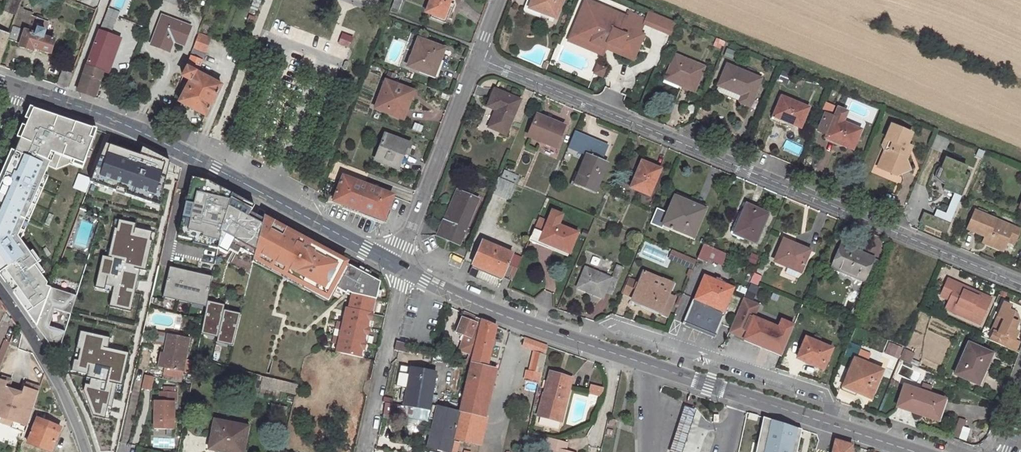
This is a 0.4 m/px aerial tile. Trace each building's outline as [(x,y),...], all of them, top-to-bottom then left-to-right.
[(2,10),(16,16),(19,7),(22,0),(20,0),(6,0),(2,10)] [(108,9),(119,12),(124,0),(111,0),(108,9)] [(426,13),(432,15),(446,21),(449,12),(446,11),(449,4),(451,0),(431,0),(426,13)] [(555,19),(563,0),(532,0),(529,9),(555,19)] [(637,51),(644,35),(639,34),(623,27),(626,18),(585,1),(571,35),(605,49),(608,44),(620,49),(622,45),(637,51)] [(452,13),(455,6),(449,4),(446,11),(449,12),(452,13)] [(7,40),(21,45),(20,47),(33,51),(34,49),(50,54),(54,41),(53,40),(54,36),(44,33),(45,31),(39,29),(38,29),(36,35),(26,31),(31,16),(33,13),(22,9),(23,8),(19,7),(16,16),(9,35),(7,40)] [(645,20),(627,13),(626,18),(623,27),(639,34),(645,20)] [(446,21),(432,15),(431,18),(445,24),(446,21)] [(42,20),(34,17),(31,16),(26,31),(36,35),(38,29),(39,29),(42,20)] [(162,17),(151,45),(169,52),(173,42),(183,45),(190,27),(162,17)] [(356,36),(344,31),(338,43),(350,48),(356,36)] [(7,40),(9,35),(0,32),(0,61),(7,40)] [(99,32),(84,71),(77,92),(94,98),(116,38),(99,32)] [(363,35),(357,33),(351,49),(357,51),(363,35)] [(198,34),(193,49),(205,53),(211,39),(198,34)] [(602,56),(605,49),(571,35),(568,42),(602,56)] [(408,67),(431,75),(437,59),(440,60),(444,50),(419,40),(408,67)] [(633,61),(637,51),(622,45),(620,49),(608,44),(605,49),(633,61)] [(190,57),(201,61),(203,62),(205,54),(193,50),(190,57)] [(679,86),(694,92),(704,68),(675,56),(667,75),(681,81),(679,86)] [(179,102),(205,116),(221,86),(196,73),(201,61),(190,57),(182,77),(190,82),(179,102)] [(437,59),(431,75),(435,77),(441,61),(440,60),(437,59)] [(726,65),(718,86),(727,90),(724,96),(739,102),(749,107),(760,80),(726,65)] [(606,70),(598,67),(594,75),(603,78),(606,70)] [(67,88),(73,74),(62,70),(57,85),(67,88)] [(665,80),(679,86),(681,81),(667,75),(665,80)] [(386,81),(375,109),(400,119),(407,101),(410,102),(413,92),(386,81)] [(727,90),(718,86),(715,92),(724,96),(727,90)] [(505,135),(520,100),(494,89),(487,107),(498,112),(495,116),(493,115),(488,128),(505,135)] [(808,109),(781,98),(774,115),(788,121),(788,123),(800,128),(808,109)] [(407,101),(400,119),(403,120),(410,102),(407,101)] [(35,107),(17,153),(31,159),(33,154),(57,163),(57,161),(82,171),(97,132),(35,107)] [(826,137),(841,143),(840,145),(852,150),(860,131),(842,123),(847,112),(838,109),(835,117),(825,113),(817,132),(827,136),(826,137)] [(772,119),(786,126),(788,123),(788,121),(774,115),(772,119)] [(529,134),(546,140),(544,144),(555,148),(564,127),(536,116),(529,134)] [(891,143),(889,149),(883,152),(877,168),(890,174),(898,170),(900,174),(910,170),(905,160),(907,154),(903,152),(906,145),(911,134),(891,125),(884,140),(891,143)] [(945,151),(950,137),(938,132),(932,145),(945,151)] [(385,136),(375,161),(397,169),(403,153),(406,155),(410,145),(385,136)] [(825,139),(840,145),(841,143),(826,137),(825,139)] [(891,143),(884,140),(881,147),(883,152),(889,149),(891,143)] [(147,154),(108,141),(93,181),(167,205),(178,159),(149,147),(147,154)] [(32,222),(57,163),(33,154),(31,159),(17,153),(12,151),(0,178),(0,209),(32,222)] [(403,172),(409,155),(406,155),(403,153),(397,169),(403,172)] [(583,161),(595,166),(598,160),(586,156),(583,161)] [(583,161),(576,178),(580,180),(577,186),(595,193),(607,164),(598,160),(595,166),(583,161)] [(638,175),(632,189),(649,196),(660,170),(641,161),(636,174),(638,175)] [(341,205),(384,222),(387,212),(386,212),(392,196),(365,186),(369,175),(347,166),(334,201),(341,204),(341,205)] [(500,180),(512,185),(515,186),(519,178),(503,171),(500,180)] [(74,188),(87,192),(92,178),(79,173),(74,188)] [(492,193),(506,199),(512,185),(500,180),(498,179),(492,193)] [(945,213),(954,191),(930,181),(922,201),(931,205),(930,206),(945,213)] [(216,191),(204,228),(217,232),(216,236),(220,237),(220,234),(219,233),(231,193),(214,185),(213,190),(216,191)] [(449,224),(461,193),(462,193),(456,191),(443,221),(449,224)] [(240,250),(253,257),(254,254),(263,220),(250,213),(254,205),(231,193),(219,233),(220,234),(220,237),(217,249),(226,254),(229,250),(231,245),(240,250)] [(459,245),(478,200),(462,193),(461,193),(449,224),(443,221),(437,236),(459,245)] [(706,206),(675,194),(674,197),(685,202),(684,204),(692,208),(693,205),(704,210),(706,206)] [(662,225),(692,238),(704,210),(693,205),(692,208),(684,204),(685,202),(674,197),(662,225)] [(746,205),(734,234),(755,243),(767,214),(746,205)] [(51,290),(47,288),(48,285),(37,267),(40,264),(23,241),(32,222),(0,209),(0,276),(37,326),(51,290)] [(1019,230),(974,212),(967,230),(985,237),(987,238),(988,235),(991,236),(988,245),(1002,251),(1006,242),(1009,235),(1015,238),(1019,230)] [(141,222),(122,218),(114,257),(105,255),(98,287),(115,290),(111,306),(134,311),(143,270),(151,271),(157,240),(155,240),(157,232),(140,228),(141,222)] [(263,220),(254,254),(265,260),(263,263),(284,274),(285,271),(309,284),(308,286),(331,299),(336,289),(351,297),(346,316),(344,315),(342,323),(344,323),(343,330),(340,330),(339,337),(341,338),(339,345),(337,344),(335,352),(360,358),(361,350),(364,351),(365,343),(363,343),(365,336),(367,336),(369,329),(366,328),(368,321),(370,322),(379,283),(348,266),(347,268),(336,262),(337,260),(315,248),(314,250),(303,244),(304,242),(284,231),(283,233),(272,227),(273,225),(263,220)] [(569,254),(577,234),(548,222),(543,233),(540,240),(551,244),(550,246),(569,254)] [(529,241),(548,250),(550,246),(551,244),(540,240),(543,233),(534,229),(529,241)] [(982,243),(988,245),(991,236),(988,235),(987,238),(985,237),(982,243)] [(1013,244),(1015,238),(1009,235),(1006,242),(1013,244)] [(809,251),(783,241),(774,262),(800,273),(809,251)] [(472,265),(502,278),(502,277),(508,264),(518,269),(522,258),(482,242),(472,265)] [(240,250),(231,245),(229,250),(237,255),(240,250)] [(703,245),(697,259),(706,264),(711,254),(717,257),(719,252),(703,245)] [(831,267),(864,281),(873,259),(841,245),(831,267)] [(215,275),(169,265),(163,297),(209,306),(215,275)] [(471,267),(501,280),(502,278),(472,265),(471,267)] [(616,265),(611,277),(618,280),(623,268),(616,265)] [(617,281),(585,268),(577,288),(602,298),(605,292),(611,295),(617,281)] [(672,284),(642,272),(638,281),(640,282),(631,300),(660,312),(658,315),(666,318),(674,298),(667,295),(668,293),(669,294),(672,284)] [(756,286),(760,276),(753,273),(749,283),(756,286)] [(715,336),(726,312),(722,310),(731,289),(704,277),(695,299),(693,298),(683,323),(715,336)] [(978,297),(956,287),(957,284),(947,280),(941,294),(950,298),(949,300),(945,310),(979,325),(990,299),(979,294),(978,297)] [(979,294),(957,284),(956,287),(978,297),(979,294)] [(51,290),(37,326),(58,356),(65,335),(48,329),(54,312),(70,318),(76,299),(51,290)] [(758,306),(742,299),(728,333),(770,350),(778,329),(753,319),(758,306)] [(228,305),(212,301),(205,333),(221,337),(227,310),(228,305)] [(983,342),(1014,353),(1020,334),(1011,331),(1017,315),(1004,310),(1006,305),(998,302),(983,342)] [(244,314),(227,310),(221,337),(220,341),(237,345),(244,314)] [(465,313),(457,333),(467,337),(465,343),(462,342),(459,350),(469,355),(467,358),(470,359),(472,360),(482,320),(465,313)] [(471,366),(460,411),(459,413),(453,440),(480,446),(490,404),(488,403),(475,401),(478,386),(491,389),(495,370),(488,368),(497,327),(482,320),(472,360),(471,366)] [(116,337),(82,329),(71,371),(87,375),(83,391),(95,415),(111,419),(120,383),(125,384),(133,353),(113,348),(116,337)] [(193,337),(170,334),(167,353),(162,352),(160,368),(187,373),(193,337)] [(522,347),(534,351),(546,356),(548,347),(524,338),(522,347)] [(804,362),(822,370),(831,349),(805,338),(796,359),(804,362)] [(10,344),(5,341),(0,353),(0,365),(2,365),(10,344)] [(394,351),(409,354),(411,347),(396,343),(394,351)] [(968,344),(954,374),(975,384),(981,370),(984,372),(991,354),(968,344)] [(897,359),(902,348),(894,345),(889,355),(897,359)] [(909,364),(913,354),(904,350),(899,359),(909,364)] [(534,351),(529,372),(542,375),(546,356),(534,351)] [(804,362),(796,359),(794,364),(801,367),(804,362)] [(870,399),(882,371),(854,359),(846,377),(850,379),(846,389),(870,399)] [(406,389),(432,394),(436,373),(400,366),(396,387),(407,388),(406,389)] [(981,386),(987,373),(984,372),(981,370),(975,384),(981,386)] [(524,381),(540,384),(542,375),(529,372),(526,371),(524,381)] [(560,422),(570,378),(550,372),(545,394),(542,394),(537,416),(560,422)] [(261,387),(273,390),(275,383),(262,380),(261,387)] [(40,388),(26,384),(21,398),(0,392),(0,420),(1,418),(14,422),(12,427),(11,429),(25,434),(40,388)] [(602,388),(590,385),(588,392),(600,395),(602,388)] [(930,388),(923,385),(920,392),(928,394),(930,388)] [(478,386),(475,401),(488,403),(491,389),(478,386)] [(896,407),(921,415),(922,412),(938,418),(944,400),(928,394),(920,392),(904,386),(896,407)] [(432,394),(406,389),(403,406),(429,410),(432,394)] [(173,430),(174,402),(176,402),(176,393),(173,392),(162,392),(159,392),(159,402),(155,402),(154,430),(173,430)] [(385,403),(385,414),(401,414),(401,403),(385,403)] [(271,405),(269,414),(273,415),(274,409),(286,412),(287,409),(271,405)] [(667,451),(668,451),(679,451),(690,418),(693,409),(681,405),(678,414),(667,451)] [(427,448),(444,451),(450,451),(452,442),(453,440),(459,413),(437,407),(427,448)] [(273,415),(284,418),(286,412),(274,409),(273,415)] [(938,418),(922,412),(921,415),(937,421),(938,418)] [(14,422),(1,418),(0,420),(0,423),(12,427),(14,422)] [(767,418),(759,451),(802,451),(807,427),(767,418)] [(959,418),(956,428),(962,430),(965,420),(959,418)] [(227,451),(242,451),(247,428),(214,422),(209,448),(227,451)] [(33,429),(45,434),(47,430),(34,425),(33,429)] [(959,438),(962,430),(956,428),(953,436),(959,438)] [(49,451),(51,451),(58,434),(47,430),(45,434),(33,429),(27,444),(49,451)] [(566,443),(548,438),(545,448),(554,450),(554,451),(564,451),(566,443)] [(851,446),(834,441),(832,451),(850,451),(851,446)] [(459,443),(452,442),(450,451),(456,451),(459,443)]
